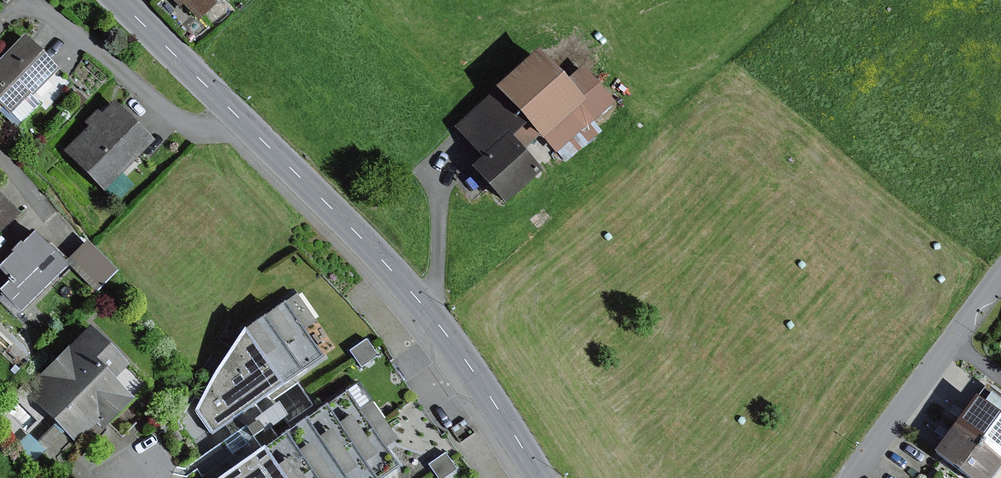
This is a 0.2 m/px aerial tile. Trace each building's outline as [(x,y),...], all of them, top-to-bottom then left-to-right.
[(198,22),(222,0),(177,0),(198,22)] [(0,60),(0,95),(14,109),(60,63),(28,31),(0,60)] [(537,50),(494,88),(496,90),(537,137),(541,141),(541,139),(583,102),(564,81),(537,50)] [(582,66),(564,81),(583,102),(541,139),(554,154),(614,103),(582,66)] [(496,90),(481,104),(522,151),(537,137),(496,90)] [(19,113),(28,121),(45,101),(36,93),(19,113)] [(117,98),(72,148),(115,188),(161,138),(117,98)] [(522,151),(481,104),(454,128),(481,158),(470,167),(504,206),(542,173),(522,151)] [(22,206),(0,184),(0,228),(22,206)] [(33,231),(0,264),(0,273),(8,281),(0,289),(0,292),(21,313),(68,266),(33,231)] [(85,244),(66,263),(96,293),(115,274),(85,244)] [(217,368),(195,411),(211,436),(324,358),(304,329),(316,322),(297,294),(242,330),(217,368)] [(131,359),(93,322),(31,387),(92,444),(139,395),(117,374),(131,359)] [(366,339),(349,351),(361,368),(378,357),(366,339)] [(219,477),(382,477),(398,467),(385,448),(397,439),(359,382),(219,477)] [(977,399),(1000,417),(1000,397),(986,386),(977,399)] [(974,397),(954,424),(1000,458),(1000,417),(977,399),(974,397)] [(954,424),(933,453),(967,477),(992,477),(1000,467),(1000,458),(954,424)] [(238,453),(261,440),(253,427),(230,440),(238,453)]
